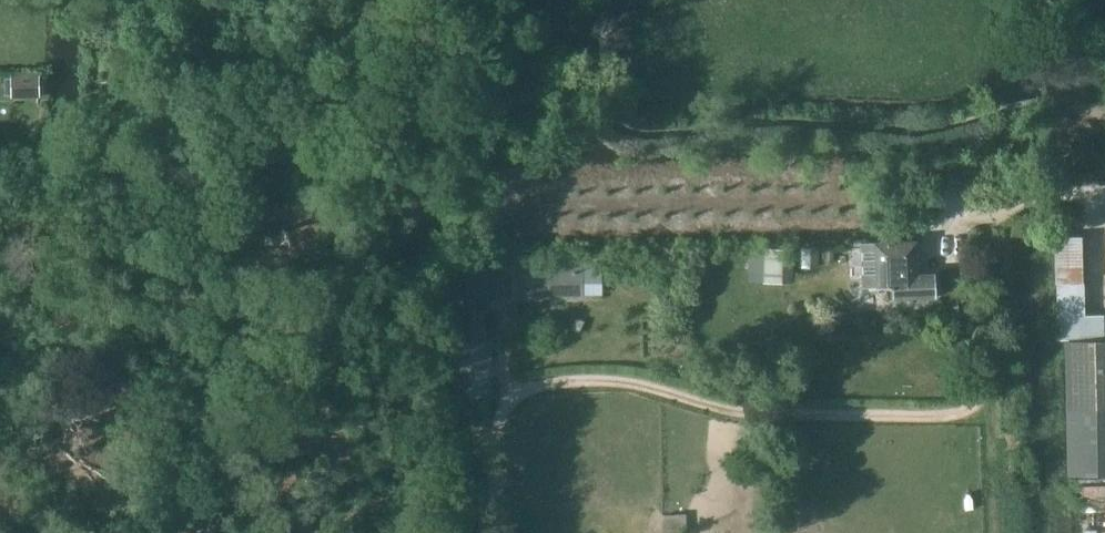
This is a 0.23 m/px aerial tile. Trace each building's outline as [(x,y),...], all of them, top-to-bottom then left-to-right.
[(8,21),(8,0),(0,0),(0,22),(8,21)] [(9,96),(37,95),(37,72),(9,72),(9,96)] [(878,243),(862,243),(864,288),(879,287),(891,287),(891,288),(895,288),(895,298),(934,297),(938,293),(937,275),(920,275),(919,242),(878,243)] [(795,284),(795,249),(765,249),(765,284),(795,284)] [(512,299),(600,296),(599,255),(512,257),(512,299)] [(1081,317),(1056,317),(1056,342),(1104,340),(1103,316),(1081,317)] [(493,376),(451,377),(451,399),(493,398),(493,376)]
